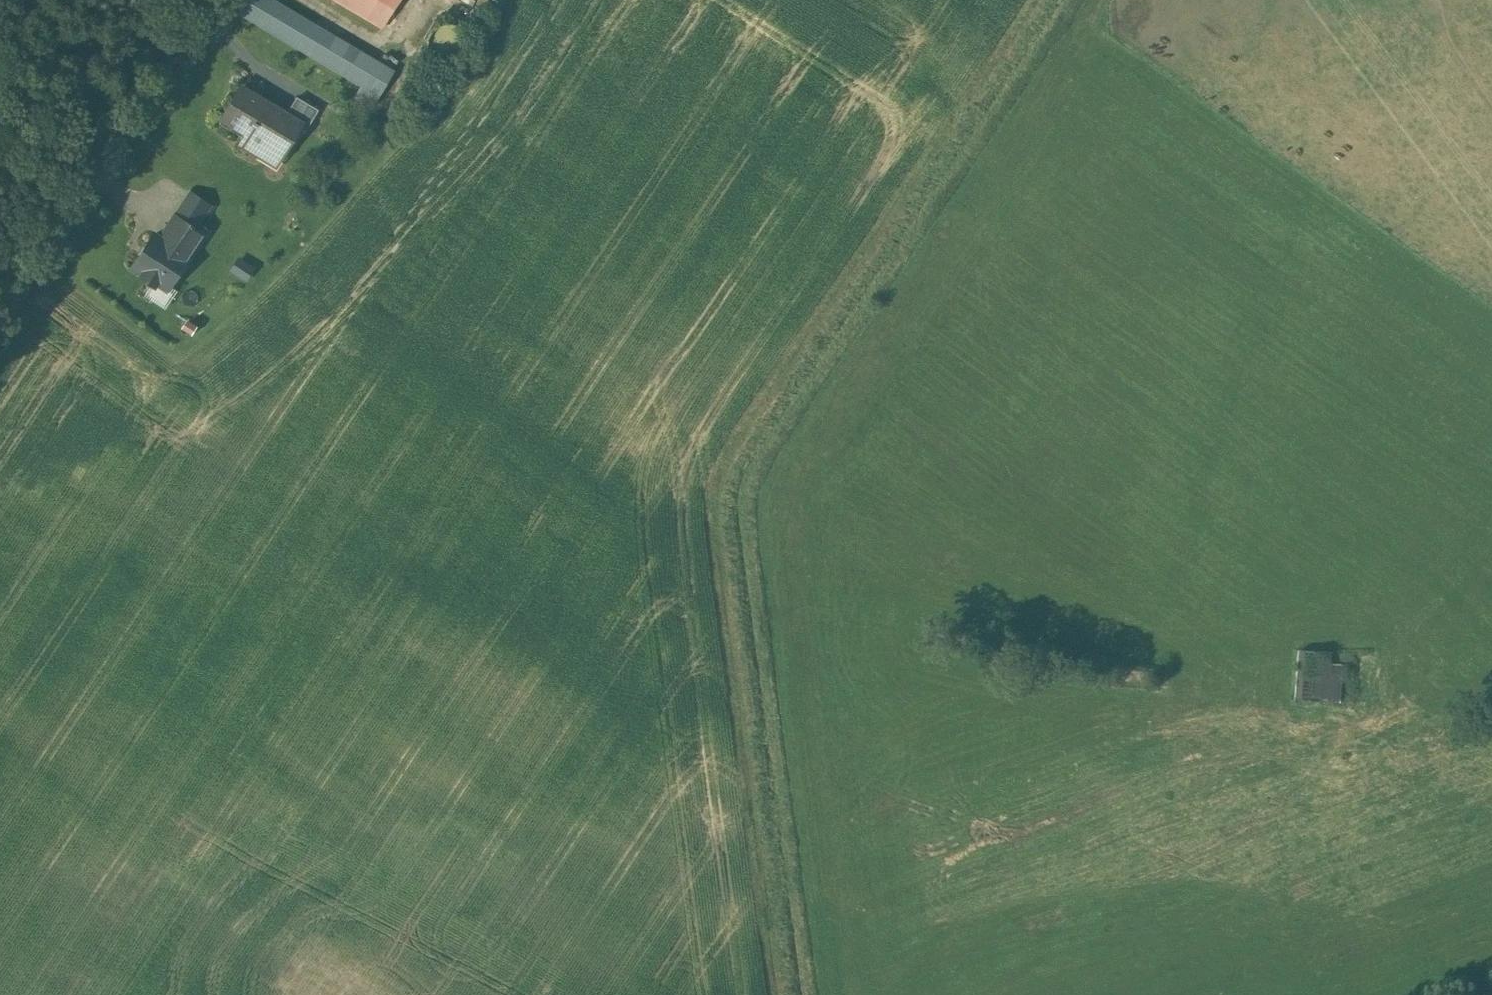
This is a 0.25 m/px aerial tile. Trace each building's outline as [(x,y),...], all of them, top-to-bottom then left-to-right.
[(237,11),(378,96),(392,70),(274,0),(244,0),(237,11)] [(382,27),(398,0),(336,0),(382,27)] [(285,113),(240,86),(221,117),(246,133),(240,142),(259,154),(262,148),(278,157),(297,125),(304,129),(316,108),(295,96),(285,113)] [(197,226),(212,204),(189,189),(175,211),(197,226)] [(192,254),(207,232),(197,226),(175,211),(173,210),(158,232),(192,254)] [(152,232),(131,266),(141,272),(140,276),(152,283),(155,279),(165,287),(170,281),(176,276),(177,270),(187,254),(159,236),(152,232)] [(1300,649),(1295,697),(1341,701),(1344,663),(1331,662),(1332,651),(1300,649)]
